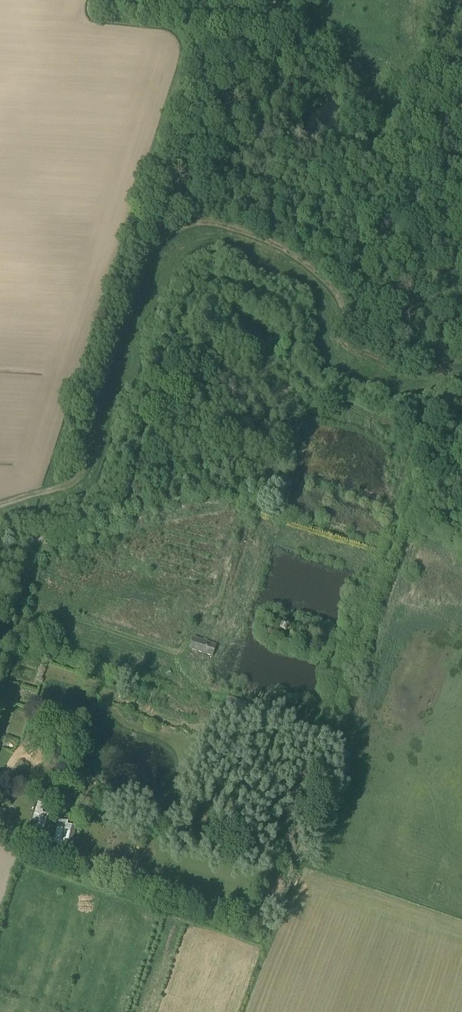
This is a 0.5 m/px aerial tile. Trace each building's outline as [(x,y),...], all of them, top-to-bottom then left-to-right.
[(194,636),(190,648),(213,657),(218,645),(194,636)] [(58,839),(63,840),(72,842),(76,826),(72,826),(62,823),(58,839)] [(25,834),(22,840),(38,848),(41,842),(25,834)]
